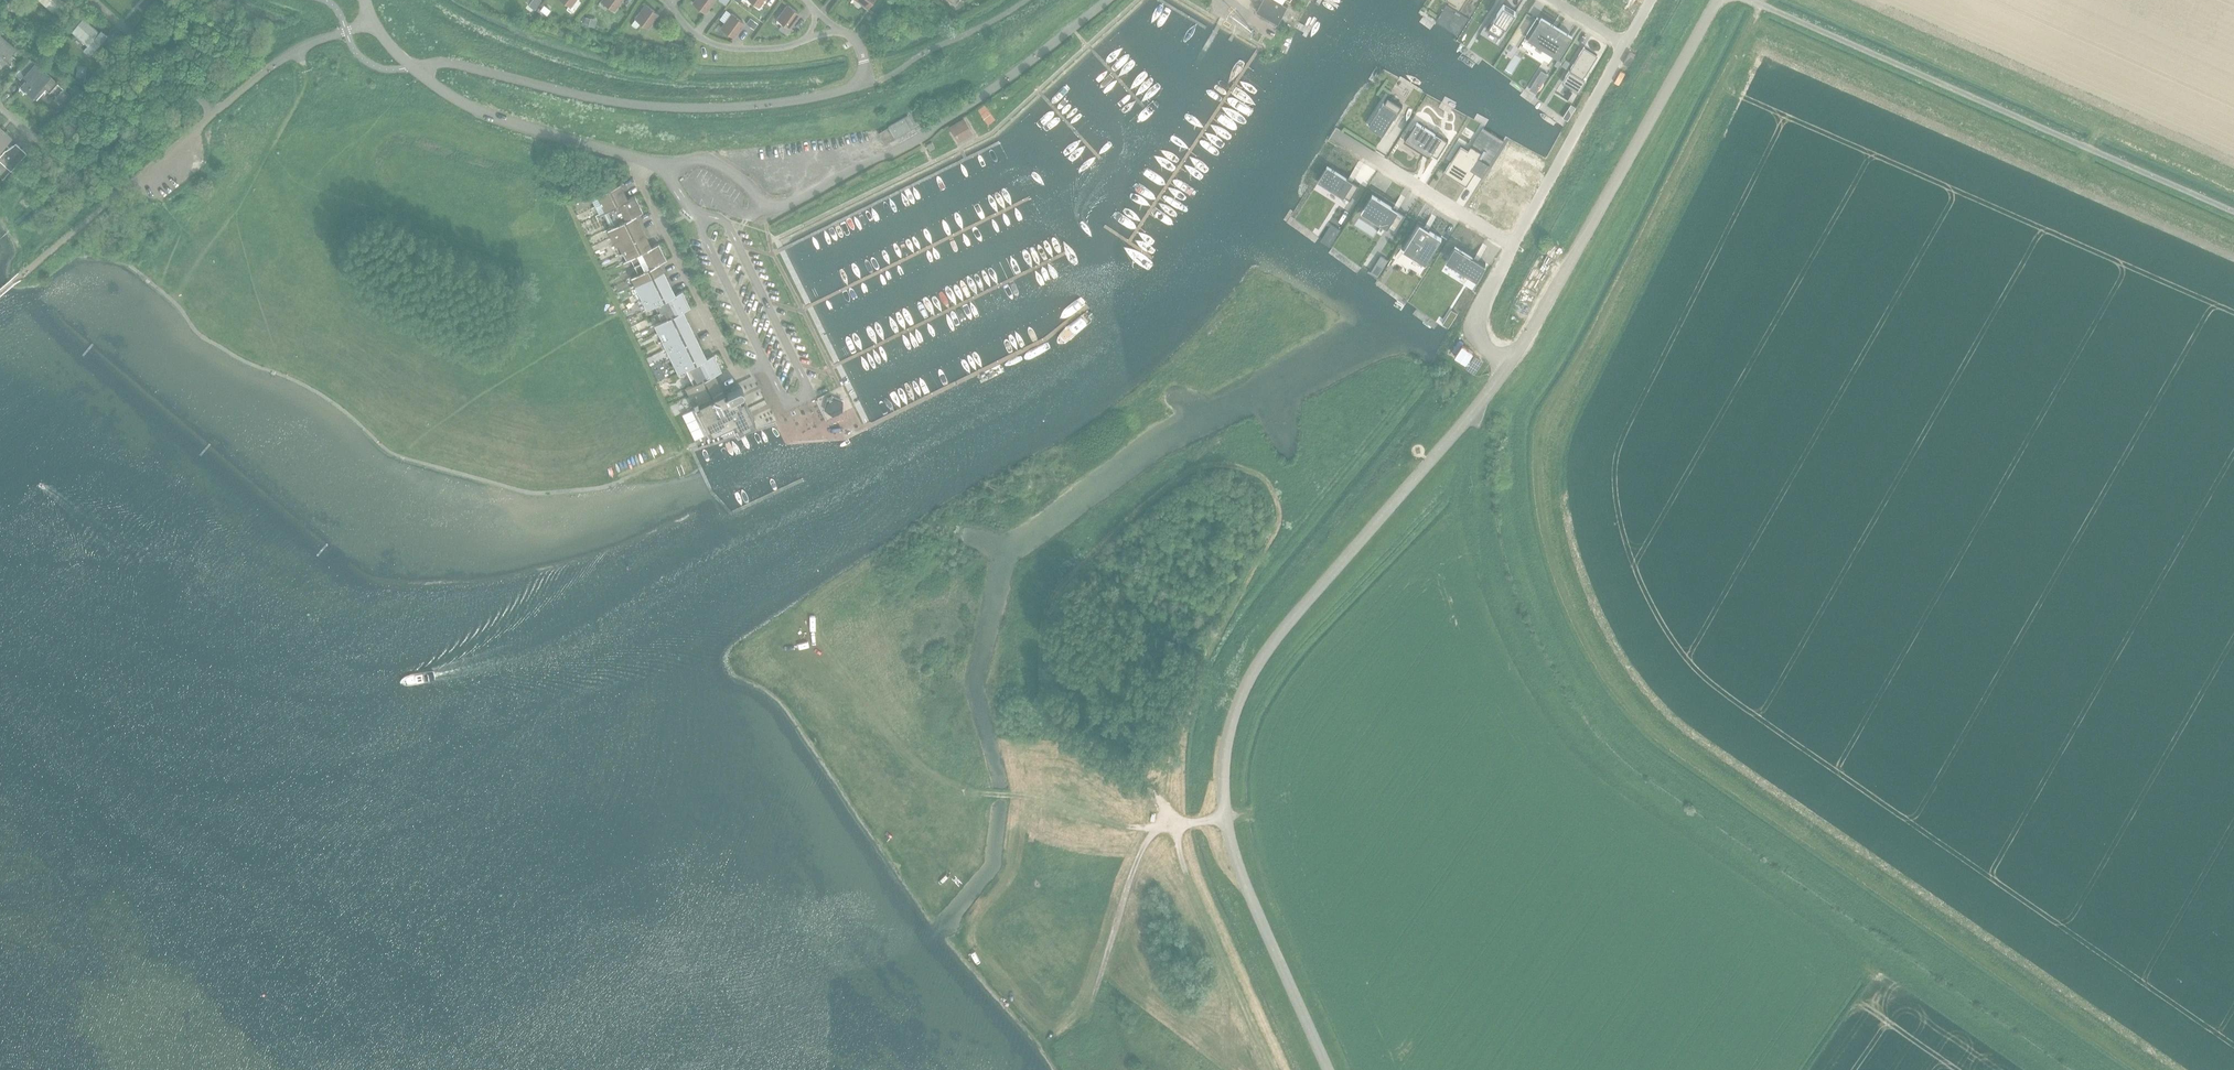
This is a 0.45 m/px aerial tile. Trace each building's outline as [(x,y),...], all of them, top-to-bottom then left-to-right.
[(55,14),(66,3),(63,0),(40,0),(55,14)] [(529,5),(534,9),(539,3),(534,0),(532,0),(529,5)] [(544,4),(554,11),(557,7),(554,5),(555,4),(549,0),(548,0),(544,4)] [(614,10),(621,0),(602,0),(614,10)] [(693,3),(705,12),(714,0),(695,0),(693,3)] [(1284,3),(1285,0),(1262,0),(1257,9),(1279,21),(1288,5),(1284,3)] [(1449,1),(1448,3),(1447,3),(1447,4),(1436,21),(1458,35),(1469,16),(1460,10),(1466,0),(1447,0),(1449,1)] [(721,11),(727,17),(735,9),(728,3),(721,11)] [(1516,11),(1503,3),(1490,21),(1487,27),(1500,36),(1509,21),(1514,14),(1516,11)] [(641,22),(648,27),(658,13),(645,4),(631,24),(636,28),(641,22)] [(792,29),(790,28),(800,14),(787,5),(777,18),(783,23),(779,29),(787,35),(792,29)] [(544,6),(540,11),(546,16),(551,11),(544,6)] [(721,27),(734,36),(744,23),(731,13),(721,27)] [(583,16),(581,22),(588,24),(588,25),(594,27),(597,19),(590,17),(590,18),(583,16)] [(1537,17),(1525,36),(1556,56),(1568,36),(1537,17)] [(83,18),(72,31),(88,46),(83,50),(89,56),(107,36),(101,30),(99,32),(83,18)] [(750,18),(745,25),(752,30),(757,23),(750,18)] [(0,35),(0,63),(14,48),(0,35)] [(682,45),(670,41),(668,48),(679,52),(682,45)] [(1569,70),(1562,81),(1579,91),(1586,80),(1583,78),(1598,55),(1597,54),(1585,46),(1585,47),(1584,46),(1570,68),(1571,68),(1569,70)] [(1515,53),(1504,71),(1511,76),(1522,58),(1515,53)] [(57,83),(35,63),(30,59),(21,69),(26,73),(24,75),(28,78),(22,86),(36,99),(46,88),(49,91),(57,83)] [(77,65),(76,76),(85,77),(87,66),(77,65)] [(1541,71),(1537,76),(1544,80),(1548,74),(1547,74),(1546,75),(1541,71)] [(74,98),(69,94),(63,88),(54,99),(59,104),(61,102),(66,106),(74,98)] [(1370,125),(1384,134),(1403,105),(1388,96),(1370,125)] [(885,144),(895,138),(914,127),(907,115),(888,126),(888,127),(878,132),(885,144)] [(958,141),(972,133),(963,119),(950,127),(958,141)] [(1419,121),(1406,142),(1424,154),(1427,149),(1432,152),(1438,156),(1448,139),(1419,121)] [(1461,145),(1444,172),(1466,186),(1475,172),(1477,169),(1473,166),(1479,158),(1489,165),(1504,140),(1483,127),(1471,145),(1468,150),(1461,145)] [(9,136),(0,129),(0,146),(9,136)] [(20,147),(15,143),(13,145),(8,148),(4,150),(0,154),(0,160),(11,170),(26,153),(20,147)] [(1320,179),(1351,198),(1360,184),(1329,164),(1320,179)] [(595,205),(624,191),(619,183),(591,197),(595,205)] [(627,199),(624,191),(595,205),(599,213),(602,212),(607,210),(606,209),(627,199)] [(1374,193),(1363,210),(1395,230),(1406,213),(1374,193)] [(606,219),(639,203),(635,195),(627,199),(606,209),(607,210),(602,212),(606,219)] [(635,215),(643,212),(639,203),(606,219),(609,225),(613,223),(614,225),(635,215)] [(639,223),(635,215),(614,225),(607,229),(611,237),(639,223)] [(1418,220),(1402,246),(1426,260),(1441,235),(1418,220)] [(615,245),(643,231),(639,223),(611,237),(615,245)] [(1330,246),(1341,229),(1331,223),(1320,240),(1330,246)] [(619,253),(647,239),(643,231),(615,245),(619,253)] [(651,247),(651,246),(647,239),(619,253),(623,261),(630,257),(651,247)] [(634,265),(662,251),(658,243),(651,246),(651,247),(630,257),(634,265)] [(1457,244),(1448,259),(1477,277),(1486,263),(1457,244)] [(659,263),(666,259),(662,251),(634,265),(638,273),(659,263)] [(1378,261),(1371,273),(1378,277),(1388,260),(1381,256),(1378,262),(1378,261)] [(663,271),(659,263),(638,273),(630,276),(634,285),(663,271)] [(638,293),(667,279),(663,271),(634,285),(638,293)] [(642,300),(671,287),(667,279),(638,293),(642,300)] [(675,294),(674,294),(671,287),(642,300),(646,309),(654,305),(675,294)] [(658,313),(686,299),(682,291),(674,294),(675,294),(654,305),(658,313)] [(682,310),(683,311),(690,307),(686,299),(658,313),(661,320),(661,321),(682,310)] [(1451,309),(1442,324),(1448,328),(1457,313),(1451,309)] [(686,318),(683,311),(682,310),(661,321),(661,320),(654,324),(658,332),(686,318)] [(662,340),(690,326),(686,318),(658,332),(662,340)] [(666,348),(694,334),(690,326),(662,340),(666,348)] [(670,356),(698,342),(694,334),(666,348),(670,356)] [(674,364),(702,350),(698,342),(670,356),(674,364)] [(658,355),(666,351),(663,345),(655,349),(658,355)] [(706,358),(702,350),(674,364),(678,372),(685,369),(685,368),(706,358)] [(668,353),(654,360),(661,373),(675,367),(668,353)] [(689,376),(717,363),(713,354),(706,358),(685,368),(685,369),(689,376)] [(714,374),(721,371),(717,363),(689,376),(693,384),(714,374)] [(718,382),(714,374),(693,384),(685,388),(689,396),(718,382)] [(718,382),(689,396),(693,404),(722,390),(718,382)] [(694,404),(692,405),(693,409),(694,408),(705,430),(704,431),(706,434),(718,428),(721,434),(734,428),(735,430),(755,421),(743,397),(740,399),(738,396),(741,394),(743,393),(743,390),(742,388),(740,387),(738,387),(733,390),(724,394),(723,391),(723,390),(722,390),(722,389),(722,390),(693,404),(694,404)] [(828,397),(827,397),(826,398),(827,398),(825,407),(832,412),(839,408),(840,399),(832,396),(831,395),(831,396),(830,397),(829,397),(828,397)]
